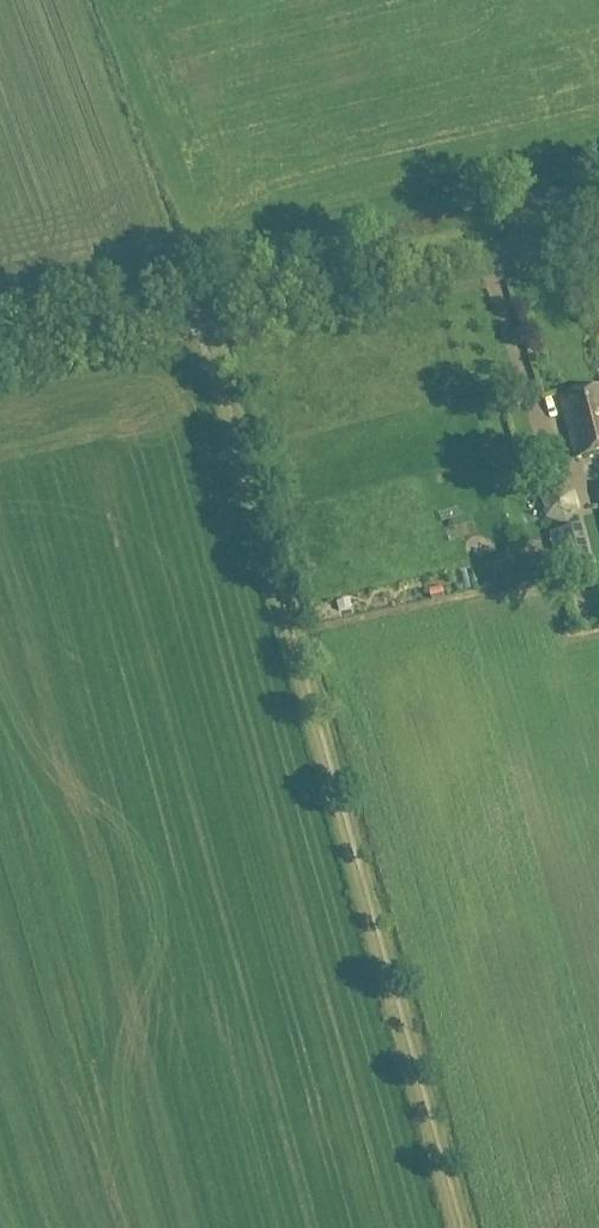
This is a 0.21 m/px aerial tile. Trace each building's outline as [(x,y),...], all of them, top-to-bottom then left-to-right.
[(559,403),(574,462),(598,455),(598,392),(559,403)] [(594,570),(581,526),(549,535),(560,579),(594,570)]
